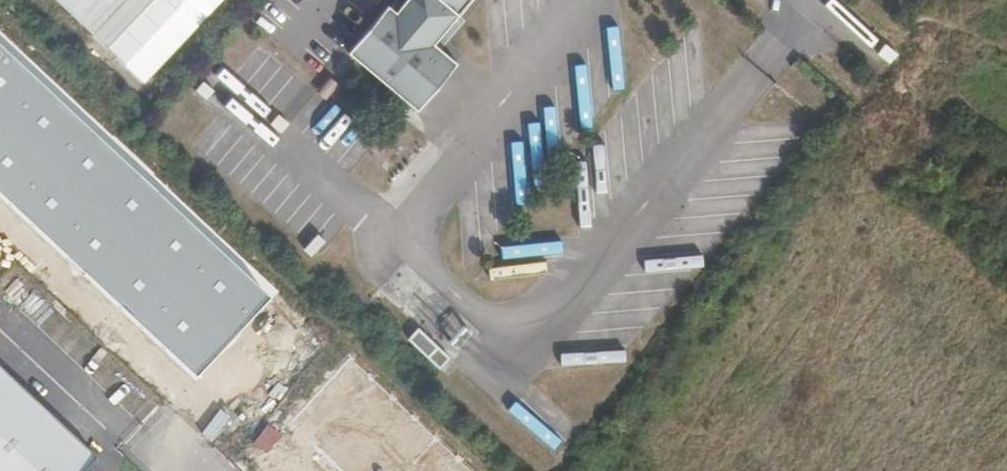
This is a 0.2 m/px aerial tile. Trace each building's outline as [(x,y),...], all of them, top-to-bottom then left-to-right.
[(123,0),(56,0),(91,34),(123,0)] [(150,0),(123,0),(91,34),(105,47),(150,0)] [(469,0),(403,0),(393,11),(386,5),(346,53),(388,88),(377,102),(391,114),(396,107),(402,113),(408,104),(415,112),(455,64),(431,44),(469,0)] [(449,358),(415,329),(405,340),(438,370),(449,358)]
